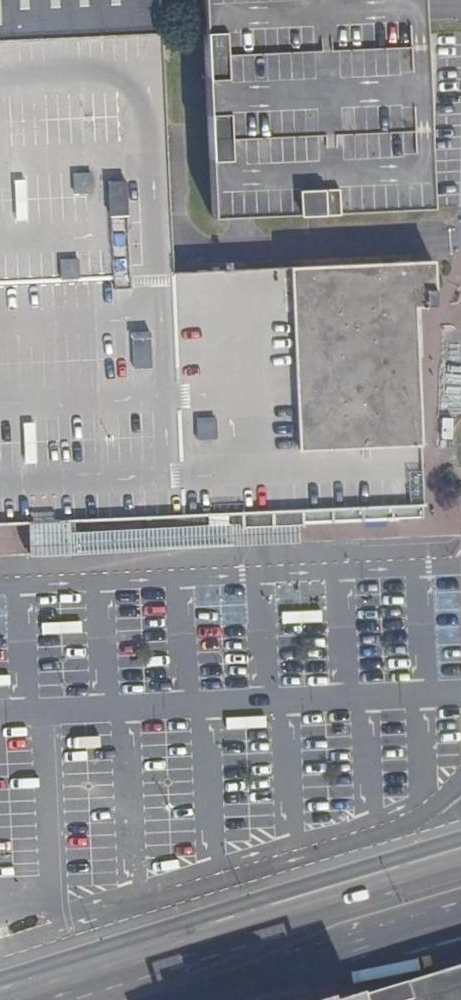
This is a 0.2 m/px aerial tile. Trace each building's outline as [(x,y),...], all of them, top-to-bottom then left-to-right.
[(29,521),(76,519),(169,514),(243,511),(246,511),(244,489),(294,486),(294,509),(302,508),(366,505),(365,515),(425,512),(416,306),(440,304),(438,262),(172,272),(160,0),(0,0),(0,522),(29,521)] [(418,0),(204,0),(212,215),(429,208),(418,0)] [(302,543),(302,508),(294,509),(246,511),(243,511),(243,526),(185,530),(77,534),(76,519),(29,521),(32,555),(302,543)] [(399,985),(404,999),(406,999),(460,983),(460,966),(399,985)] [(406,999),(460,999),(460,983),(406,999)]
